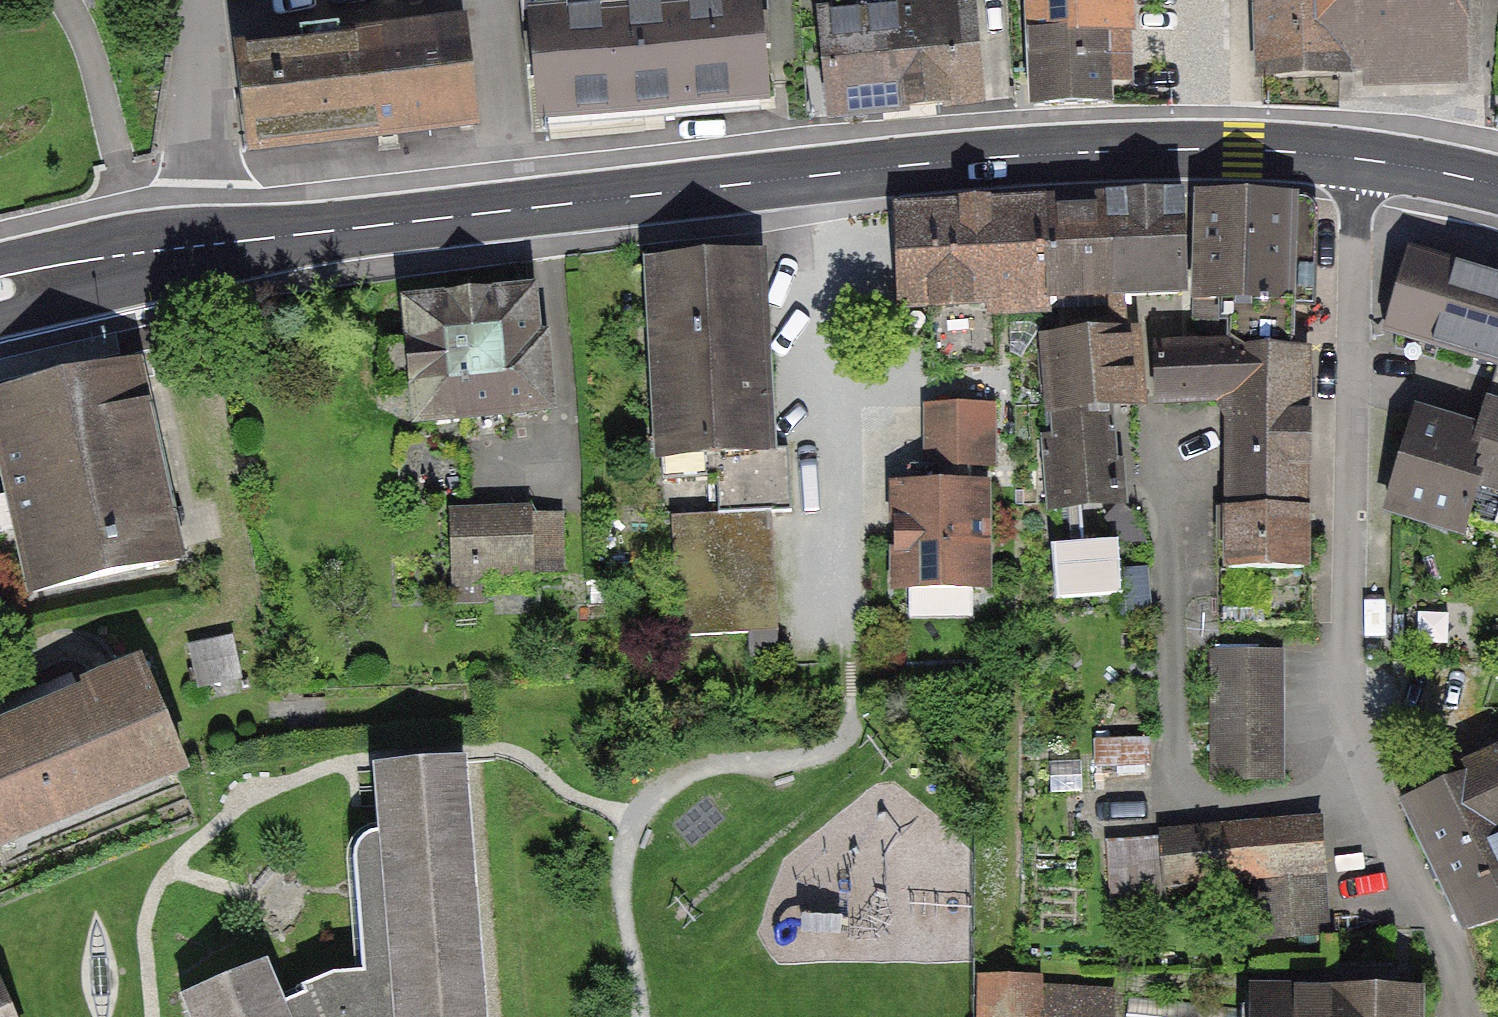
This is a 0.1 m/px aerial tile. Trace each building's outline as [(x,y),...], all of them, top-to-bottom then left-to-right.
[(541,117),(775,97),(766,0),(530,0),(541,117)] [(829,106),(986,95),(979,0),(867,0),(822,3),(829,106)] [(1106,104),(1104,20),(1117,20),(1116,0),(1029,0),(1031,105),(1106,104)] [(1455,66),(1454,0),(1263,0),(1264,69),(1455,66)] [(235,34),(248,143),(474,118),(462,8),(235,34)] [(1313,209),(1291,208),(1292,196),(1200,195),(1198,306),(1232,306),(1233,349),(1288,349),(1289,301),(1312,301),(1313,209)] [(1179,197),(1041,200),(1048,296),(1182,289),(1179,197)] [(1048,296),(1041,200),(895,211),(904,302),(929,301),(932,368),(994,365),(992,310),(1048,306),(1048,296)] [(1408,247),(1382,327),(1497,364),(1497,276),(1408,247)] [(768,449),(757,258),(650,264),(662,469),(713,466),(716,513),(669,515),(676,633),(776,627),(770,513),(790,512),(787,448),(768,449)] [(551,411),(541,287),(400,298),(409,422),(551,411)] [(1130,334),(1041,341),(1054,502),(1114,497),(1106,399),(1135,397),(1130,334)] [(1303,509),(1305,349),(1288,349),(1233,349),(1154,350),(1154,398),(1229,397),(1227,509),(1303,509)] [(0,395),(0,450),(31,590),(179,558),(136,365),(0,395)] [(1487,399),(1497,403),(1497,366),(1487,399)] [(1476,435),(1414,415),(1386,503),(1463,527),(1472,497),(1497,506),(1497,403),(1487,399),(1476,435)] [(925,483),(897,483),(898,589),(982,588),(981,482),(965,482),(965,464),(985,464),(985,405),(925,405),(925,483)] [(1303,569),(1303,509),(1227,509),(1218,509),(1218,569),(1303,569)] [(524,512),(445,517),(449,584),(528,580),(524,512)] [(1115,541),(1051,546),(1056,602),(1119,597),(1115,541)] [(1128,606),(1154,604),(1153,563),(1127,564),(1128,606)] [(1280,779),(1280,648),(1213,648),(1213,779),(1280,779)] [(0,724),(0,843),(184,767),(142,665),(0,724)] [(1483,770),(1405,802),(1463,930),(1497,919),(1497,755),(1479,764),(1483,770)] [(376,767),(380,833),(370,832),(363,838),(356,846),(353,856),(359,964),(280,996),(266,962),(182,997),(190,1016),(485,1016),(466,762),(376,767)] [(1318,823),(1109,834),(1112,893),(1258,886),(1260,937),(1324,933),(1318,823)] [(0,988),(0,1016),(12,1016),(0,988)] [(986,988),(985,1016),(1110,1016),(1111,997),(1040,990),(986,988)] [(1249,992),(1249,1008),(1128,995),(1125,1016),(1422,1016),(1422,993),(1249,992)]
